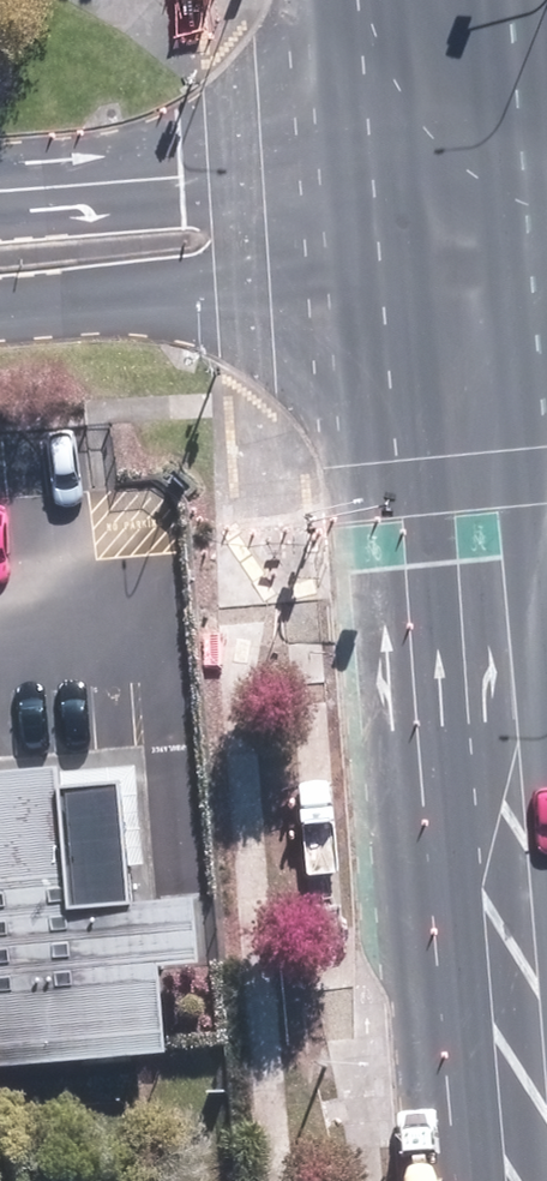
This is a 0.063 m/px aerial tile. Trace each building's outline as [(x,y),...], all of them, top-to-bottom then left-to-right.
[(0,791),(0,1076),(154,1063),(146,975),(204,970),(197,898),(122,905),(111,782),(0,791)]
